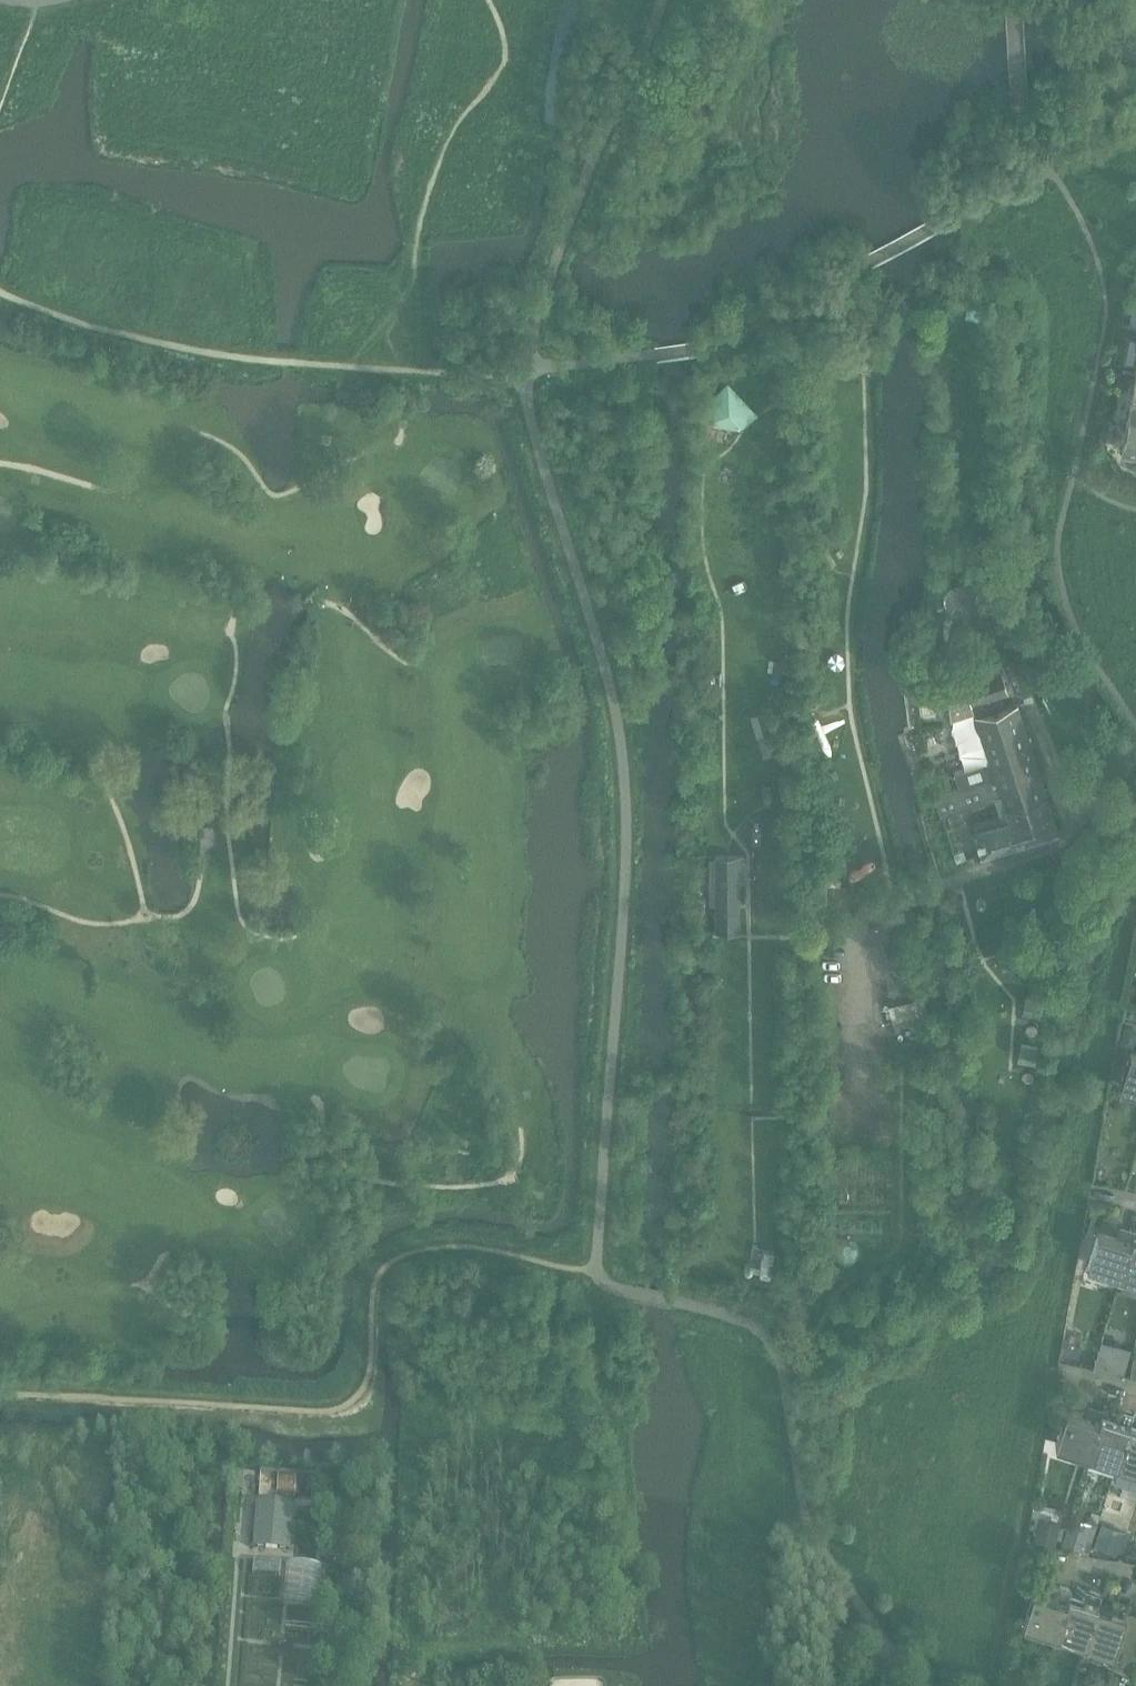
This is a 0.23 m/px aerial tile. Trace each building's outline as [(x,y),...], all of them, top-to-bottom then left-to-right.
[(847,350),(841,366),(854,371),(860,355),(847,350)] [(1135,380),(1123,450),(1135,453),(1135,380)] [(737,434),(760,411),(731,382),(708,406),(737,434)] [(829,532),(821,538),(825,544),(834,539),(829,532)] [(1003,673),(965,685),(975,716),(995,777),(1004,804),(1009,820),(994,825),(975,830),(982,852),(1059,831),(1052,809),(1018,705),(1018,704),(1003,709),(999,696),(1009,693),(1003,673)] [(941,816),(966,807),(995,798),(988,779),(934,797),(941,816)] [(761,782),(763,796),(763,797),(764,798),(765,798),(766,798),(766,799),(766,800),(766,801),(767,801),(768,801),(769,801),(770,800),(770,799),(770,798),(770,797),(771,797),(772,796),(772,795),(770,781),(761,782)] [(761,836),(761,822),(761,821),(761,820),(760,819),(759,819),(759,818),(759,817),(758,816),(757,815),(756,816),(755,816),(754,817),(754,818),(755,819),(754,819),(753,820),(752,820),(752,821),(752,835),(761,836)] [(744,856),(716,856),(716,932),(738,932),(738,874),(744,874),(744,856)] [(1043,999),(1027,996),(1024,1009),(1040,1012),(1043,999)] [(1030,1024),(1028,1025),(1027,1027),(1026,1029),(1027,1031),(1028,1033),(1030,1034),(1032,1034),(1034,1034),(1035,1033),(1037,1031),(1037,1029),(1037,1027),(1035,1025),(1034,1024),(1032,1023),(1030,1024)] [(1038,1047),(1021,1044),(1019,1057),(1035,1060),(1038,1047)] [(1131,1051),(1120,1084),(1135,1089),(1135,1053),(1131,1051)] [(1026,1071),(1024,1072),(1023,1074),(1023,1076),(1023,1078),(1024,1080),(1026,1081),(1028,1081),(1030,1081),(1032,1080),(1033,1078),(1034,1076),(1033,1074),(1032,1072),(1030,1071),(1028,1070),(1026,1071)] [(1098,1231),(1087,1264),(1121,1275),(1133,1237),(1135,1231),(1123,1227),(1120,1238),(1106,1233),(1098,1231)] [(1121,1275),(1135,1280),(1135,1238),(1133,1237),(1121,1275)] [(1132,1346),(1102,1340),(1096,1367),(1126,1374),(1132,1346)] [(1056,1443),(1089,1453),(1101,1415),(1102,1416),(1104,1410),(1091,1406),(1088,1416),(1067,1409),(1056,1443)] [(1089,1453),(1117,1462),(1130,1425),(1131,1425),(1134,1415),(1121,1411),(1118,1421),(1102,1416),(1101,1415),(1089,1453)] [(1131,1425),(1130,1425),(1117,1462),(1113,1475),(1135,1482),(1135,1427),(1131,1425)] [(1104,1512),(1125,1520),(1130,1506),(1118,1501),(1124,1487),(1115,1484),(1104,1512)] [(260,1503),(257,1547),(290,1549),(293,1505),(260,1503)] [(1070,1520),(1068,1545),(1122,1549),(1124,1525),(1102,1524),(1102,1522),(1070,1520)] [(1034,1588),(1023,1622),(1057,1632),(1069,1595),(1071,1589),(1059,1585),(1056,1595),(1040,1590),(1034,1588)] [(1069,1595),(1057,1632),(1086,1641),(1098,1604),(1099,1604),(1102,1594),(1089,1590),(1085,1600),(1069,1595)] [(1086,1641),(1082,1653),(1111,1662),(1130,1603),(1117,1599),(1114,1609),(1099,1604),(1098,1604),(1086,1641)]
